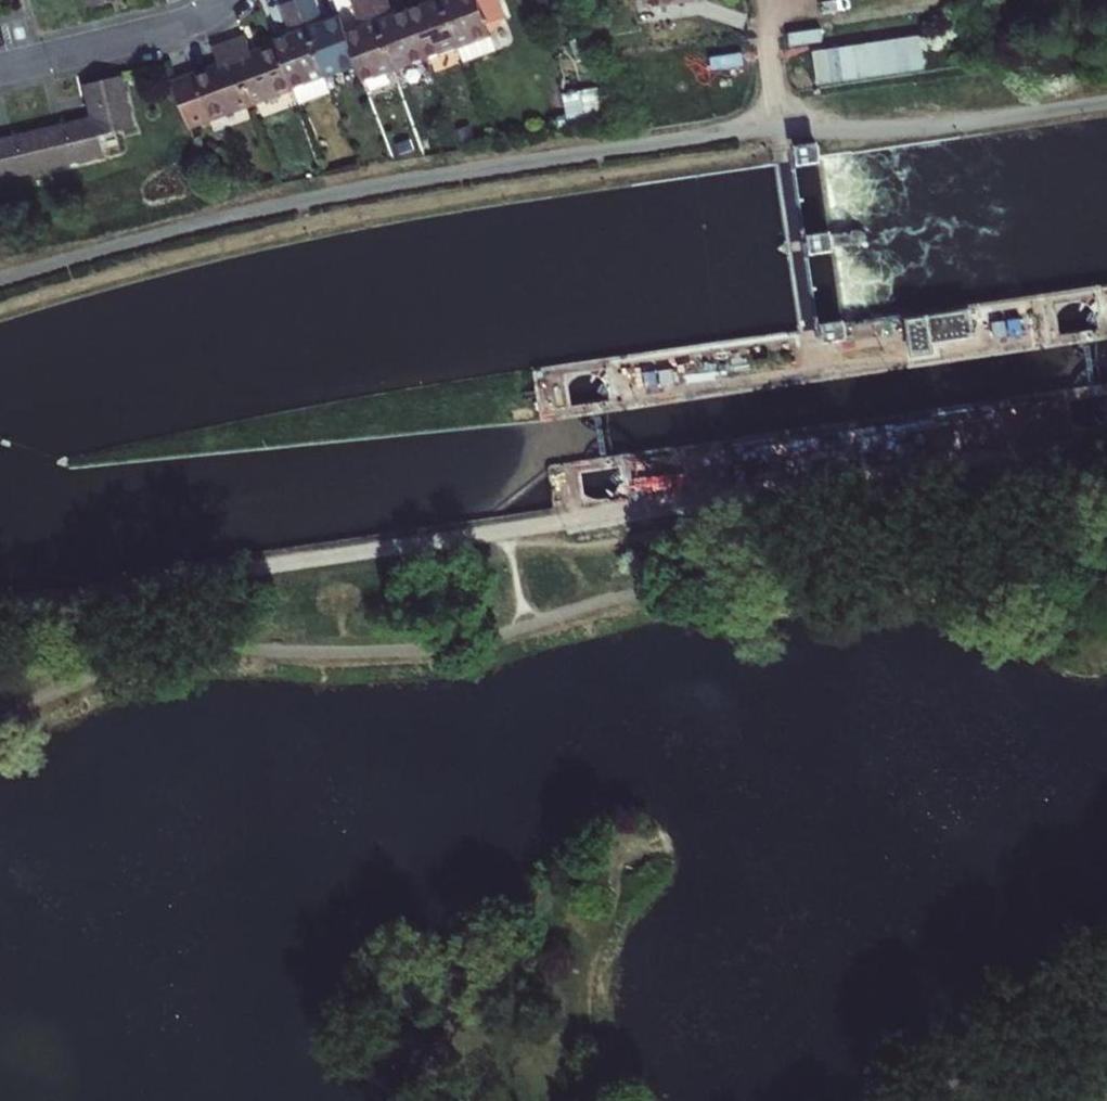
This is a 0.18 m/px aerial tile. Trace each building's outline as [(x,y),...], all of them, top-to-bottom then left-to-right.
[(291,87),(324,75),(296,0),(290,0),(278,4),(288,33),(273,38),(275,44),(291,87)] [(324,75),(356,64),(344,32),(338,15),(321,21),(313,0),(296,0),(324,75)] [(356,64),(362,80),(394,68),(368,0),(348,0),(357,27),(344,32),(356,64)] [(425,56),(407,8),(390,15),(385,0),(368,0),(394,68),(425,56)] [(440,0),(421,0),(422,3),(407,8),(425,56),(456,45),(440,0)] [(456,45),(489,33),(486,25),(498,14),(493,0),(440,0),(456,45)] [(695,17),(745,12),(743,0),(693,0),(695,17)] [(227,40),(250,102),(291,87),(275,44),(250,53),(243,34),(227,40)] [(216,65),(192,74),(208,118),(250,102),(227,40),(210,46),(216,65)] [(188,125),(208,118),(192,74),(171,81),(188,125)] [(92,118),(60,126),(53,128),(44,130),(11,138),(4,140),(0,141),(0,179),(2,179),(52,166),(101,154),(96,136),(132,127),(121,75),(84,84),(86,96),(88,103),(92,118)] [(298,103),(330,91),(324,75),(291,87),(298,103)] [(963,316),(898,324),(903,362),(926,359),(925,347),(966,342),(963,316)] [(574,408),(557,368),(534,378),(551,417),(574,408)]
